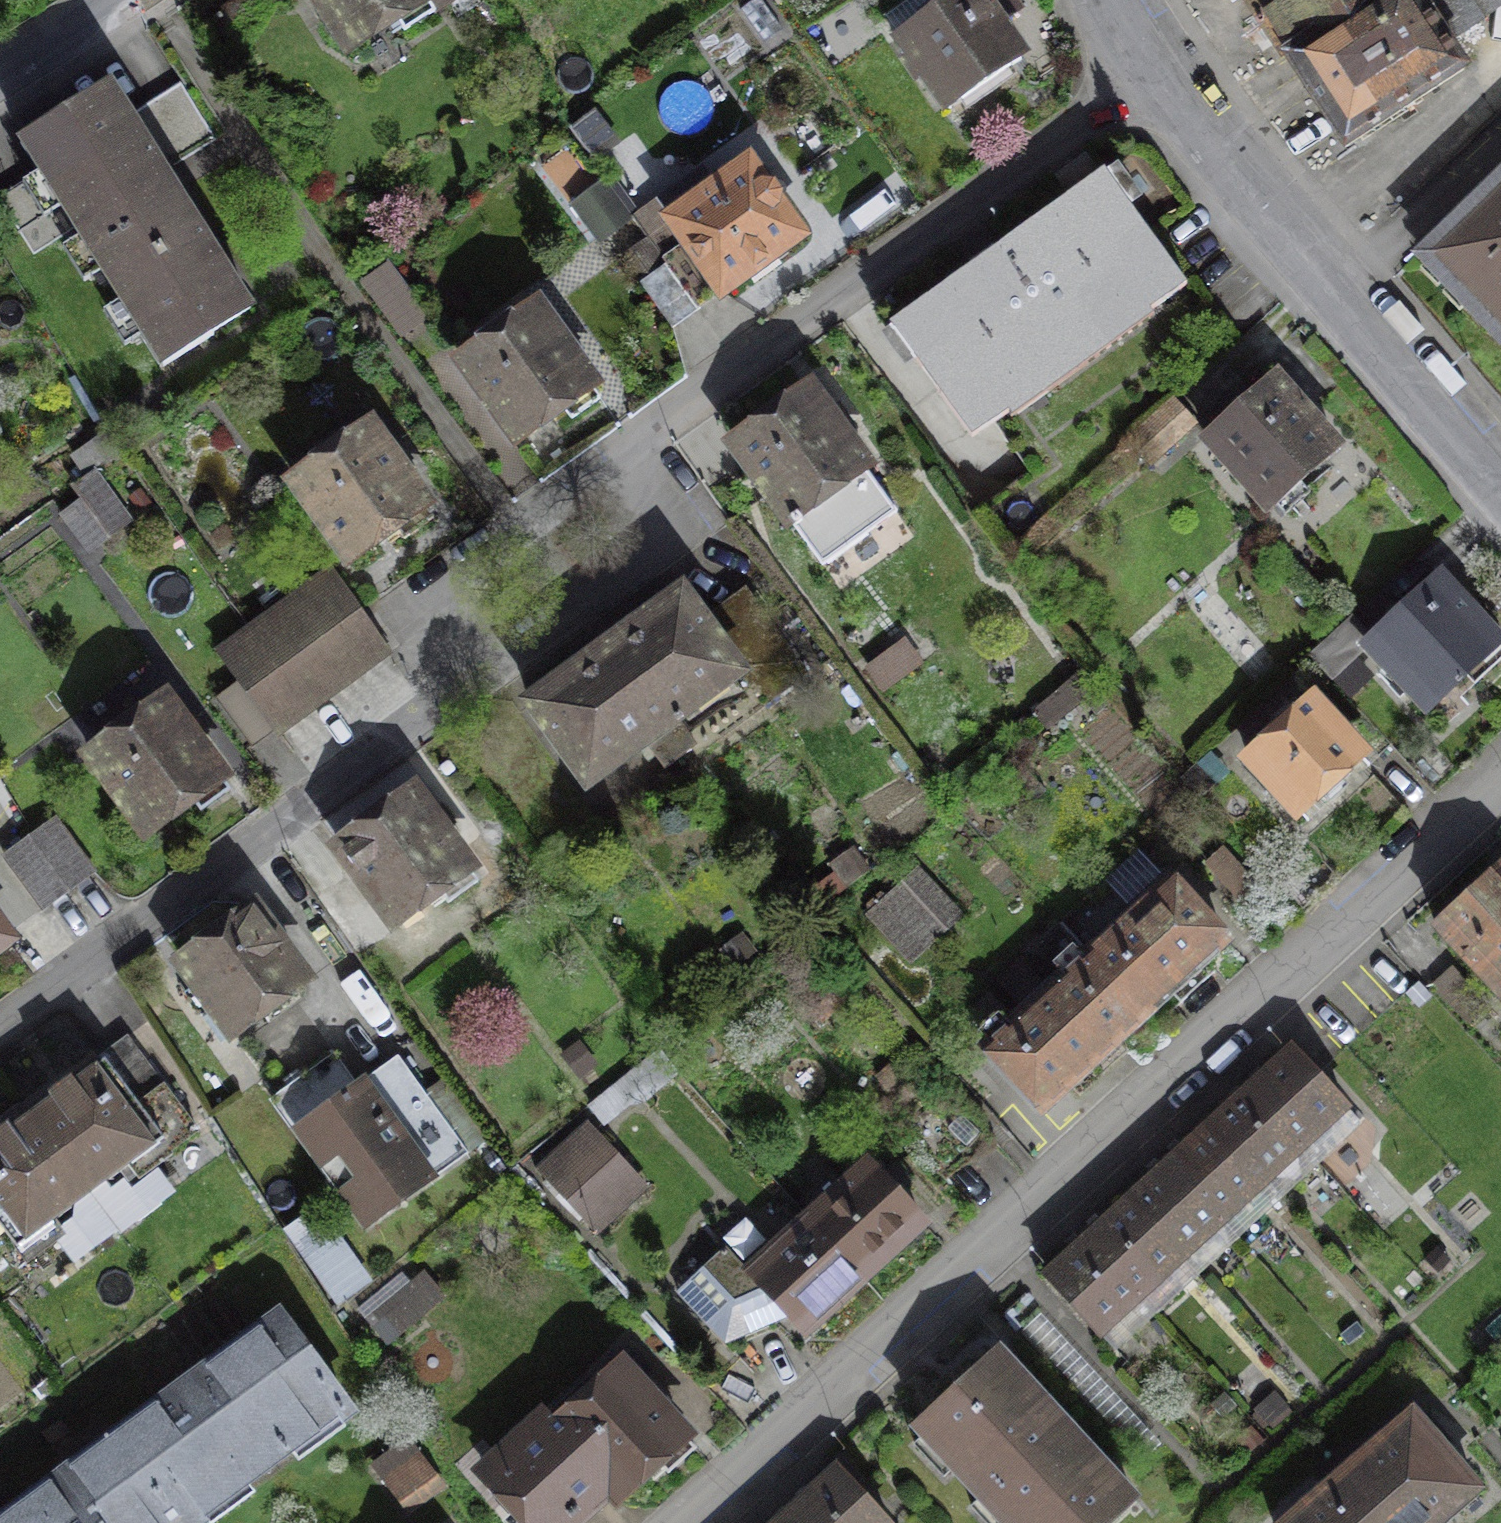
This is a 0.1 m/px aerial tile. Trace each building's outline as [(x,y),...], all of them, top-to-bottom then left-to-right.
[(373,66),(487,0),(334,0),(373,66)] [(1008,0),(976,0),(908,44),(967,139),(1061,79),(1008,0)] [(1364,167),(1500,81),(1500,56),(1488,37),(1500,30),(1500,0),(1250,0),(1364,167)] [(281,307),(127,83),(27,151),(181,375),(281,307)] [(840,244),(780,160),(687,227),(704,251),(651,289),(693,349),(717,331),(840,244)] [(1213,288),(1131,179),(916,340),(998,449),(1213,288)] [(640,223),(615,191),(580,218),(604,250),(640,223)] [(1430,263),(1500,333),(1500,195),(1430,263)] [(615,388),(559,313),(481,372),(537,447),(615,388)] [(1373,453),(1304,379),(1217,452),(1288,530),(1373,453)] [(909,482),(840,387),(744,456),(813,551),(909,482)] [(1211,434),(1187,407),(1144,445),(1169,472),(1211,434)] [(440,513),(388,437),(314,489),(366,564),(440,513)] [(139,531),(104,485),(80,503),(89,515),(67,532),(92,566),(139,531)] [(1472,569),(1378,645),(1447,731),(1500,688),(1500,605),(1472,569)] [(399,665),(340,586),(230,668),(289,747),(309,731),(381,679),(399,665)] [(784,683),(719,592),(689,613),(584,690),(556,711),(621,798),(784,683)] [(937,677),(918,645),(877,670),(896,702),(937,677)] [(1391,771),(1327,699),(1256,763),(1320,834),(1391,771)] [(263,787),(200,706),(112,771),(173,850),(263,787)] [(500,883),(438,799),(356,861),(419,944),(500,883)] [(80,857),(65,832),(21,860),(51,908),(62,901),(85,887),(95,881),(80,857)] [(977,930),(933,879),(885,920),(929,971),(977,930)] [(1263,953),(1200,880),(1006,1052),(1071,1123),(1106,1092),(1231,981),(1263,953)] [(1455,931),(1500,981),(1500,890),(1455,931)] [(341,990),(281,910),(203,968),(264,1048),(341,990)] [(0,914),(0,994),(3,992),(38,969),(0,914)] [(1377,1122),(1310,1047),(1288,1067),(1245,1105),(1191,1153),(1148,1192),(1103,1232),(1076,1256),(1054,1276),(1122,1350),(1377,1122)] [(378,1089),(348,1053),(279,1110),(352,1198),(392,1247),(505,1154),(450,1087),(435,1100),(407,1065),(378,1089)] [(117,1067),(86,1090),(9,1147),(0,1153),(0,1208),(46,1274),(188,1171),(117,1067)] [(1023,1177),(1062,1145),(1002,1071),(963,1102),(1023,1177)] [(653,1195),(597,1128),(547,1169),(603,1237),(653,1195)] [(954,1229),(891,1159),(771,1266),(834,1336),(859,1315),(925,1255),(954,1229)] [(460,1308),(436,1278),(372,1326),(396,1357),(460,1308)] [(308,1317),(25,1522),(269,1522),(326,1482),(393,1433),(308,1317)] [(1029,1355),(941,1432),(1021,1522),(1172,1522),(1175,1521),(1029,1355)] [(626,1373),(497,1483),(532,1522),(633,1522),(703,1463),(626,1373)] [(1440,1420),(1313,1522),(1485,1522),(1500,1511),(1500,1488),(1440,1420)] [(427,1457),(392,1488),(422,1522),(423,1522),(458,1492),(427,1457)] [(867,1464),(834,1494),(801,1522),(920,1522),(867,1464)]
